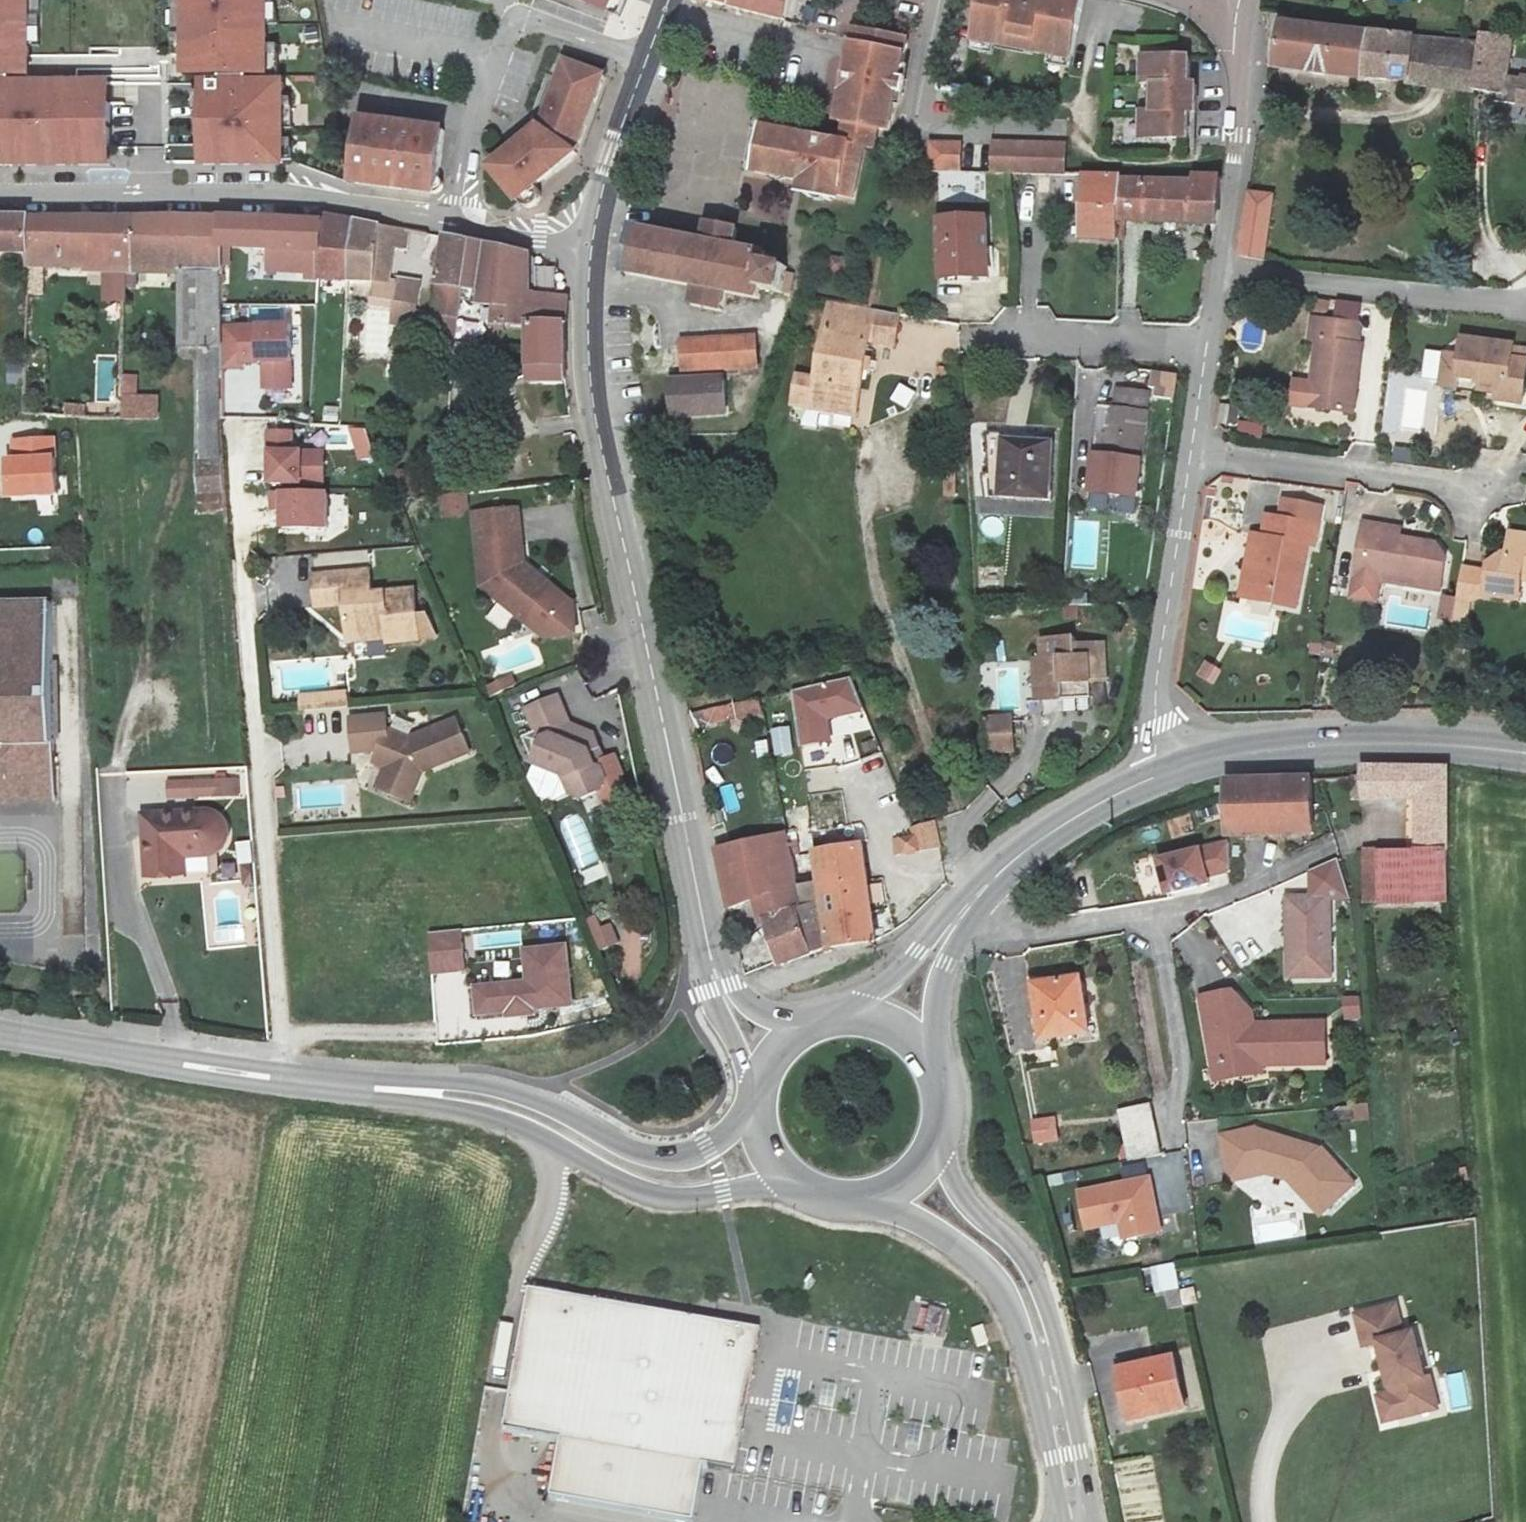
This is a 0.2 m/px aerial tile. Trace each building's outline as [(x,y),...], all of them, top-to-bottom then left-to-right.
[(30,74),(30,0),(0,0),(0,74),(30,74)] [(184,76),(269,75),(268,0),(183,0),(184,76)] [(783,21),(787,0),(691,0),(783,21)] [(969,37),(1066,55),(1076,0),(976,0),(969,37)] [(1382,82),(1388,43),(1272,22),(1266,64),(1382,82)] [(804,197),(814,198),(869,203),(877,154),(892,156),(895,137),(897,130),(905,131),(910,97),(913,95),(917,70),(914,68),(919,39),(855,29),(841,118),(851,122),(849,131),(848,139),(840,138),(837,144),(827,142),(828,136),(771,126),(764,183),(804,188),(804,197)] [(1388,43),(1382,82),(1434,91),(1494,100),(1490,108),(1525,113),(1525,86),(1496,81),(1503,42),(1469,43),(1468,54),(1388,43)] [(1193,142),(1194,115),(1201,115),(1201,87),(1194,87),(1195,60),(1146,59),(1146,88),(1159,87),(1159,113),(1146,113),(1145,142),(1193,142)] [(596,80),(558,62),(532,127),(527,121),(505,140),(507,145),(480,169),(508,206),(516,209),(521,209),(525,208),(528,206),(530,204),(531,201),(531,199),(532,195),(531,191),(528,187),(565,156),(596,80)] [(0,80),(0,167),(112,166),(111,78),(0,80)] [(284,78),(200,80),(202,168),(286,166),(284,78)] [(422,195),(425,194),(428,194),(430,192),(432,190),(433,186),(433,184),(431,181),(430,179),(427,177),(424,176),(430,132),(348,120),(339,183),(422,195)] [(964,145),(932,144),(931,170),(963,171),(964,145)] [(1071,146),(996,145),(996,173),(1071,173),(1071,146)] [(193,161),(192,146),(167,148),(168,162),(193,161)] [(1121,241),(1122,220),(1122,183),(1122,176),(1120,176),(1084,176),(1087,239),(1121,241)] [(1194,183),(1122,183),(1122,220),(1218,222),(1223,177),(1194,177),(1194,183)] [(1266,257),(1276,194),(1252,190),(1248,218),(1243,254),(1266,257)] [(987,212),(938,213),(939,276),(988,275),(987,212)] [(317,217),(314,226),(313,260),(312,283),(343,283),(349,222),(317,217)] [(731,245),(733,225),(700,219),(696,237),(629,228),(621,270),(622,275),(665,280),(691,284),(691,299),(691,302),(722,309),(725,292),(758,296),(761,287),(775,289),(783,290),(788,264),(764,261),(765,252),(731,245)] [(184,220),(164,221),(162,277),(215,278),(214,221),(184,220)] [(164,221),(128,222),(127,277),(149,278),(162,277),(164,221)] [(214,221),(215,278),(214,282),(231,284),(231,252),(313,260),(314,226),(228,222),(214,221)] [(127,277),(128,222),(23,224),(20,259),(20,303),(35,304),(36,275),(75,276),(75,280),(98,280),(100,308),(117,309),(117,277),(127,277)] [(349,222),(343,283),(384,283),(386,263),(404,262),(405,232),(376,227),(349,222)] [(20,259),(23,224),(0,224),(0,260),(20,259)] [(731,245),(765,252),(767,232),(733,225),(731,245)] [(462,291),(465,243),(443,240),(434,285),(430,313),(453,315),(454,290),(462,291)] [(525,255),(465,243),(462,291),(476,294),(478,310),(491,313),(492,332),(525,334),(526,373),(543,372),(545,385),(566,379),(561,298),(523,294),(525,255)] [(844,266),(826,262),(823,277),(840,281),(844,266)] [(417,325),(418,277),(394,277),(393,325),(417,325)] [(1348,319),(1302,313),(1300,334),(1308,335),(1303,380),(1311,381),(1308,405),(1342,409),(1351,340),(1346,340),(1348,319)] [(215,353),(215,318),(193,318),(193,351),(215,353)] [(824,322),(808,380),(853,389),(866,333),(824,322)] [(292,386),(291,323),(222,324),(222,366),(243,366),(243,361),(268,360),(268,368),(264,372),(265,386),(292,386)] [(1458,364),(1457,372),(1478,375),(1478,382),(1493,385),(1493,393),(1517,397),(1522,356),(1506,353),(1508,339),(1458,333),(1456,351),(1440,349),(1438,361),(1458,364)] [(676,342),(678,368),(751,362),(749,334),(676,342)] [(1458,364),(1438,361),(1435,384),(1455,386),(1457,372),(1458,364)] [(1150,399),(1175,400),(1175,371),(1150,371),(1150,399)] [(136,374),(121,374),(120,418),(158,418),(158,396),(135,395),(136,374)] [(710,377),(662,381),(667,419),(715,413),(710,377)] [(1141,399),(1107,394),(1104,413),(1098,413),(1092,462),(1132,468),(1141,399)] [(635,425),(642,424),(640,414),(632,415),(635,425)] [(1232,430),(1259,437),(1263,421),(1236,414),(1232,430)] [(348,431),(357,462),(373,457),(365,426),(348,431)] [(323,482),(323,451),(291,451),(291,431),(268,431),(268,452),(270,452),(270,460),(273,463),(273,470),(269,470),(269,482),(323,482)] [(12,457),(3,458),(5,494),(56,492),(54,439),(12,441),(12,457)] [(1039,446),(990,443),(987,503),(1035,506),(1039,446)] [(1408,446),(1390,443),(1388,456),(1407,457),(1408,446)] [(197,464),(201,511),(223,509),(219,463),(197,464)] [(324,490),(277,491),(278,525),(325,524),(324,490)] [(467,515),(466,493),(439,495),(440,517),(467,515)] [(1263,535),(1266,514),(1253,513),(1251,534),(1263,535)] [(1305,519),(1266,514),(1263,535),(1251,534),(1242,600),(1287,605),(1296,541),(1303,542),(1305,519)] [(512,517),(469,522),(478,594),(518,626),(521,623),(540,637),(541,643),(571,640),(567,610),(561,611),(542,597),(546,593),(518,571),(512,517)] [(1368,530),(1369,521),(1350,519),(1341,574),(1428,589),(1434,554),(1424,539),(1390,534),(1368,530)] [(1391,525),(1369,521),(1368,530),(1390,534),(1391,525)] [(1497,528),(1493,550),(1487,549),(1476,557),(1471,590),(1504,594),(1506,572),(1525,574),(1525,532),(1497,528)] [(1242,600),(1251,534),(1243,532),(1234,599),(1242,600)] [(376,635),(377,641),(378,646),(408,644),(406,594),(362,597),(361,573),(305,577),(306,608),(335,607),(337,638),(376,635)] [(567,610),(546,593),(542,597),(561,611),(567,610)] [(50,808),(45,608),(0,610),(0,808),(50,808)] [(376,635),(337,638),(337,645),(377,641),(376,635)] [(1069,637),(1037,637),(1037,660),(1027,660),(1029,703),(1053,702),(1052,686),(1081,685),(1101,685),(1100,646),(1069,646),(1069,637)] [(1215,684),(1221,668),(1202,661),(1196,678),(1215,684)] [(488,694),(515,687),(513,676),(485,682),(488,694)] [(794,692),(800,743),(828,740),(825,717),(861,708),(849,679),(794,692)] [(1081,685),(1052,686),(1053,702),(1082,701),(1081,685)] [(696,731),(762,713),(758,697),(692,714),(696,731)] [(586,759),(595,755),(589,741),(566,731),(554,703),(523,716),(534,744),(540,747),(531,771),(546,777),(561,783),(563,788),(569,801),(580,806),(599,797),(603,787),(598,776),(592,773),(586,759)] [(988,755),(1016,753),(1012,713),(984,715),(988,755)] [(400,742),(379,733),(365,767),(377,772),(391,777),(386,787),(406,795),(414,775),(461,755),(447,722),(400,742)] [(792,756),(790,727),(771,728),(773,757),(792,756)] [(832,738),(838,762),(858,757),(852,733),(832,738)] [(807,750),(810,766),(829,763),(826,746),(807,750)] [(601,769),(595,755),(586,759),(592,773),(598,776),(601,769)] [(1360,779),(1365,803),(1395,801),(1393,771),(1359,771),(1360,779)] [(1410,772),(1393,771),(1395,801),(1411,801),(1410,772)] [(391,777),(377,772),(369,792),(402,805),(406,795),(386,787),(391,777)] [(1413,853),(1416,907),(1447,908),(1445,853),(1449,852),(1450,772),(1410,772),(1411,801),(1413,853)] [(240,799),(240,777),(166,777),(166,799),(240,799)] [(559,790),(563,788),(561,783),(546,777),(543,783),(559,790)] [(1365,803),(1360,779),(1349,780),(1353,803),(1365,803)] [(1313,781),(1226,782),(1227,840),(1315,836),(1313,781)] [(209,809),(138,812),(142,872),(181,872),(181,853),(207,851),(212,849),(219,844),(223,838),(224,827),(222,819),(220,815),(215,812),(209,809)] [(773,967),(803,955),(790,882),(781,829),(779,819),(761,822),(763,833),(713,842),(713,843),(724,901),(753,897),(773,967)] [(1224,841),(1198,845),(1155,858),(1164,891),(1206,880),(1205,874),(1227,870),(1224,841)] [(917,844),(892,850),(894,867),(917,861),(917,844)] [(817,878),(813,878),(823,949),(870,943),(866,845),(817,856),(817,878)] [(1378,907),(1375,853),(1362,853),(1362,907),(1378,907)] [(1413,853),(1375,853),(1378,907),(1416,907),(1413,853)] [(803,955),(823,949),(813,878),(790,882),(803,955)] [(1330,902),(1286,902),(1286,935),(1291,935),(1291,953),(1286,953),(1287,983),(1307,983),(1307,968),(1319,968),(1330,958),(1330,902)] [(620,943),(608,917),(589,925),(601,952),(620,943)] [(433,972),(463,970),(460,929),(429,932),(433,972)] [(471,985),(474,1014),(532,1010),(532,1004),(569,1002),(564,945),(523,948),(525,981),(471,985)] [(1330,982),(1330,958),(1319,968),(1307,968),(1307,983),(1330,982)] [(1077,975),(1030,982),(1039,1036),(1085,1028),(1077,975)] [(1360,996),(1341,997),(1342,1023),(1361,1022),(1360,996)] [(1239,999),(1207,1004),(1214,1051),(1223,1049),(1226,1075),(1253,1071),(1254,1076),(1331,1074),(1330,1031),(1253,1033),(1248,1009),(1239,999)] [(1150,1106),(1120,1112),(1129,1162),(1161,1156),(1150,1106)] [(1032,1143),(1056,1140),(1053,1118),(1029,1122),(1032,1143)] [(1257,1129),(1220,1137),(1228,1174),(1264,1166),(1266,1173),(1286,1179),(1292,1174),(1323,1210),(1352,1186),(1320,1149),(1312,1157),(1301,1144),(1275,1136),(1259,1140),(1257,1129)] [(1264,1166),(1228,1174),(1231,1182),(1266,1173),(1264,1166)] [(1323,1210),(1292,1174),(1286,1179),(1317,1215),(1323,1210)] [(1160,1231),(1148,1176),(1076,1192),(1084,1227),(1118,1220),(1122,1239),(1160,1231)] [(1260,1223),(1263,1241),(1304,1236),(1302,1218),(1260,1223)] [(1183,1306),(1175,1265),(1152,1269),(1155,1289),(1163,1287),(1165,1293),(1167,1292),(1170,1308),(1183,1306)] [(502,1425),(560,1435),(550,1491),(690,1516),(700,1459),(733,1465),(757,1327),(526,1287),(502,1425)] [(1401,1306),(1361,1314),(1368,1346),(1382,1343),(1393,1395),(1389,1400),(1392,1416),(1398,1419),(1438,1411),(1432,1379),(1427,1380),(1418,1335),(1407,1337),(1401,1306)] [(919,1331),(939,1337),(946,1312),(927,1307),(919,1331)] [(1172,1358),(1121,1370),(1132,1423),(1184,1410),(1172,1358)] [(1452,1408),(1467,1406),(1463,1373),(1448,1375),(1452,1408)] [(1389,1400),(1393,1395),(1380,1397),(1385,1422),(1398,1419),(1392,1416),(1389,1400)]
